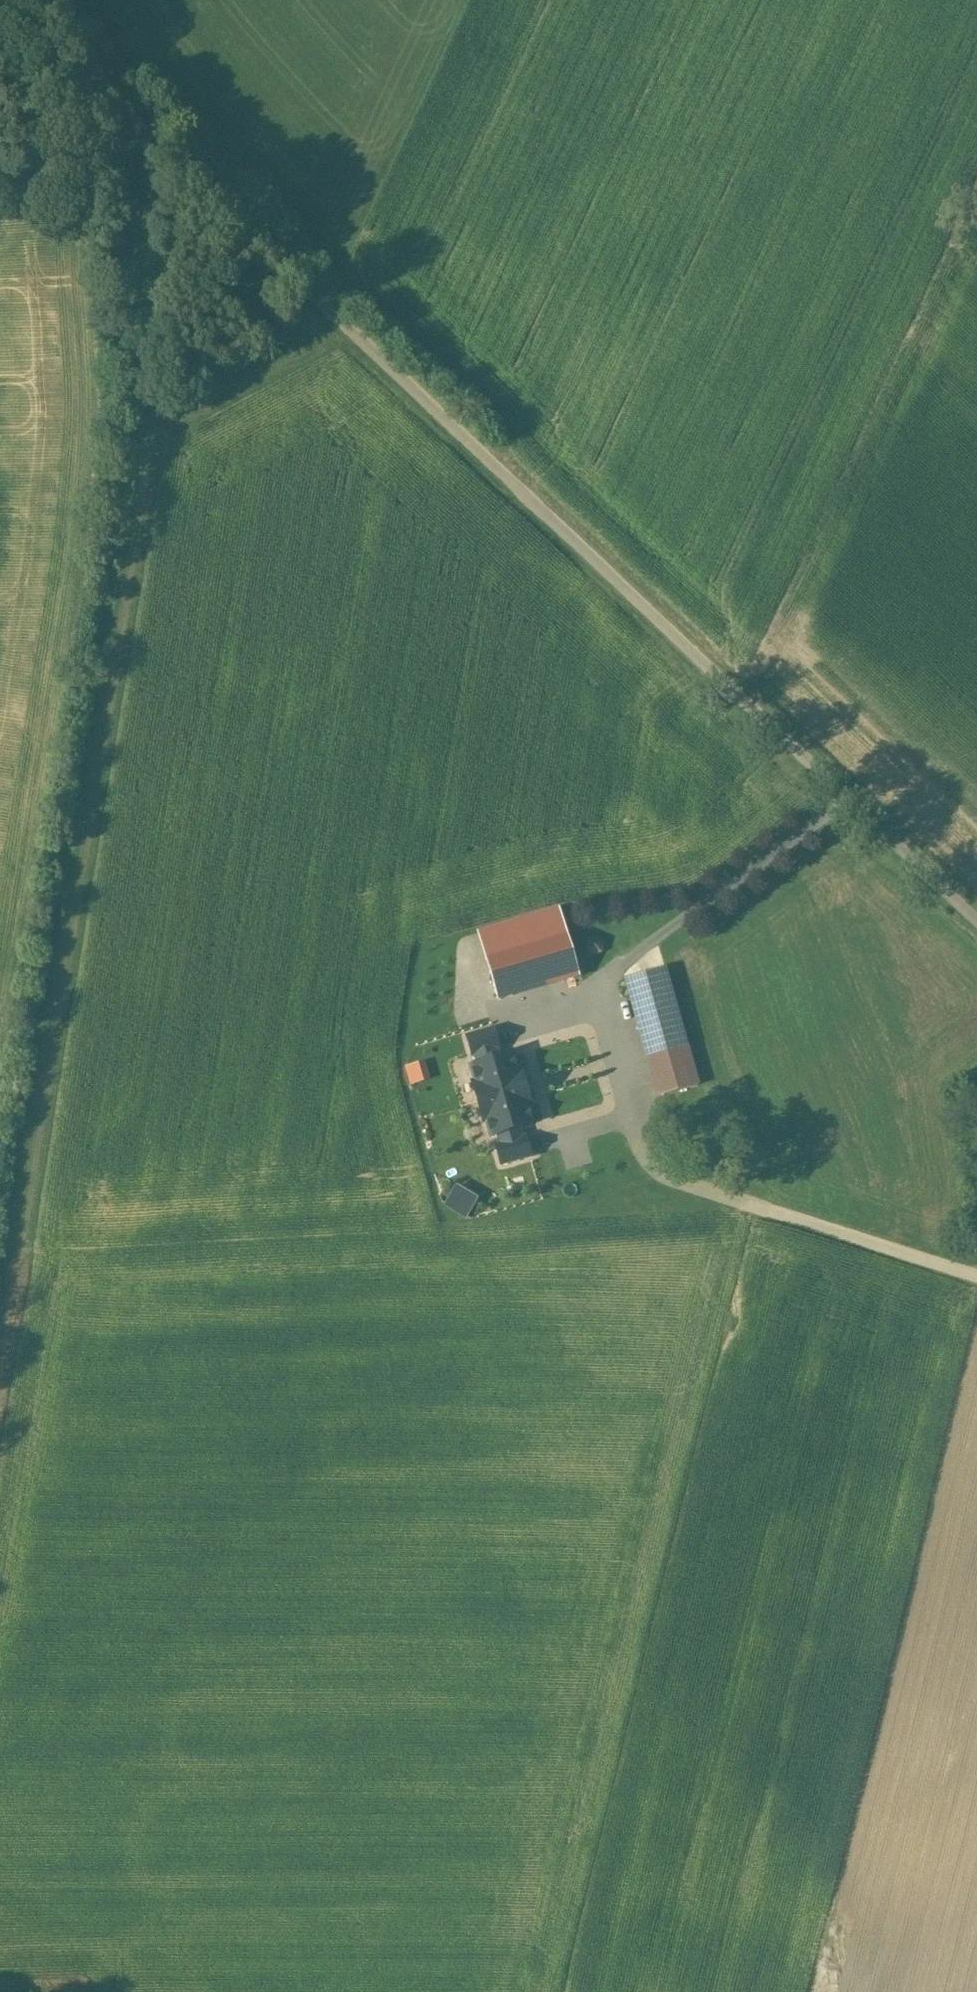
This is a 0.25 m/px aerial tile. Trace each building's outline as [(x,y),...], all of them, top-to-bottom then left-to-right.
[(559,909),(478,933),(484,954),(565,930),(559,909)] [(565,930),(484,954),(497,998),(578,975),(565,930)] [(665,967),(625,978),(658,1095),(698,1084),(665,967)] [(498,1048),(493,1030),(468,1038),(474,1055),(476,1055),(495,1049),(498,1048)] [(476,1055),(479,1066),(499,1060),(495,1049),(476,1055)] [(488,1120),(493,1136),(499,1135),(519,1129),(532,1125),(528,1109),(531,1108),(520,1071),(517,1072),(513,1056),(499,1060),(479,1066),(473,1068),(477,1084),(474,1085),(485,1121),(488,1120)] [(499,1135),(502,1145),(522,1140),(519,1129),(499,1135)] [(502,1145),(497,1147),(502,1164),(531,1156),(526,1139),(522,1140),(502,1145)] [(475,1200),(456,1189),(448,1203),(467,1214),(475,1200)]
